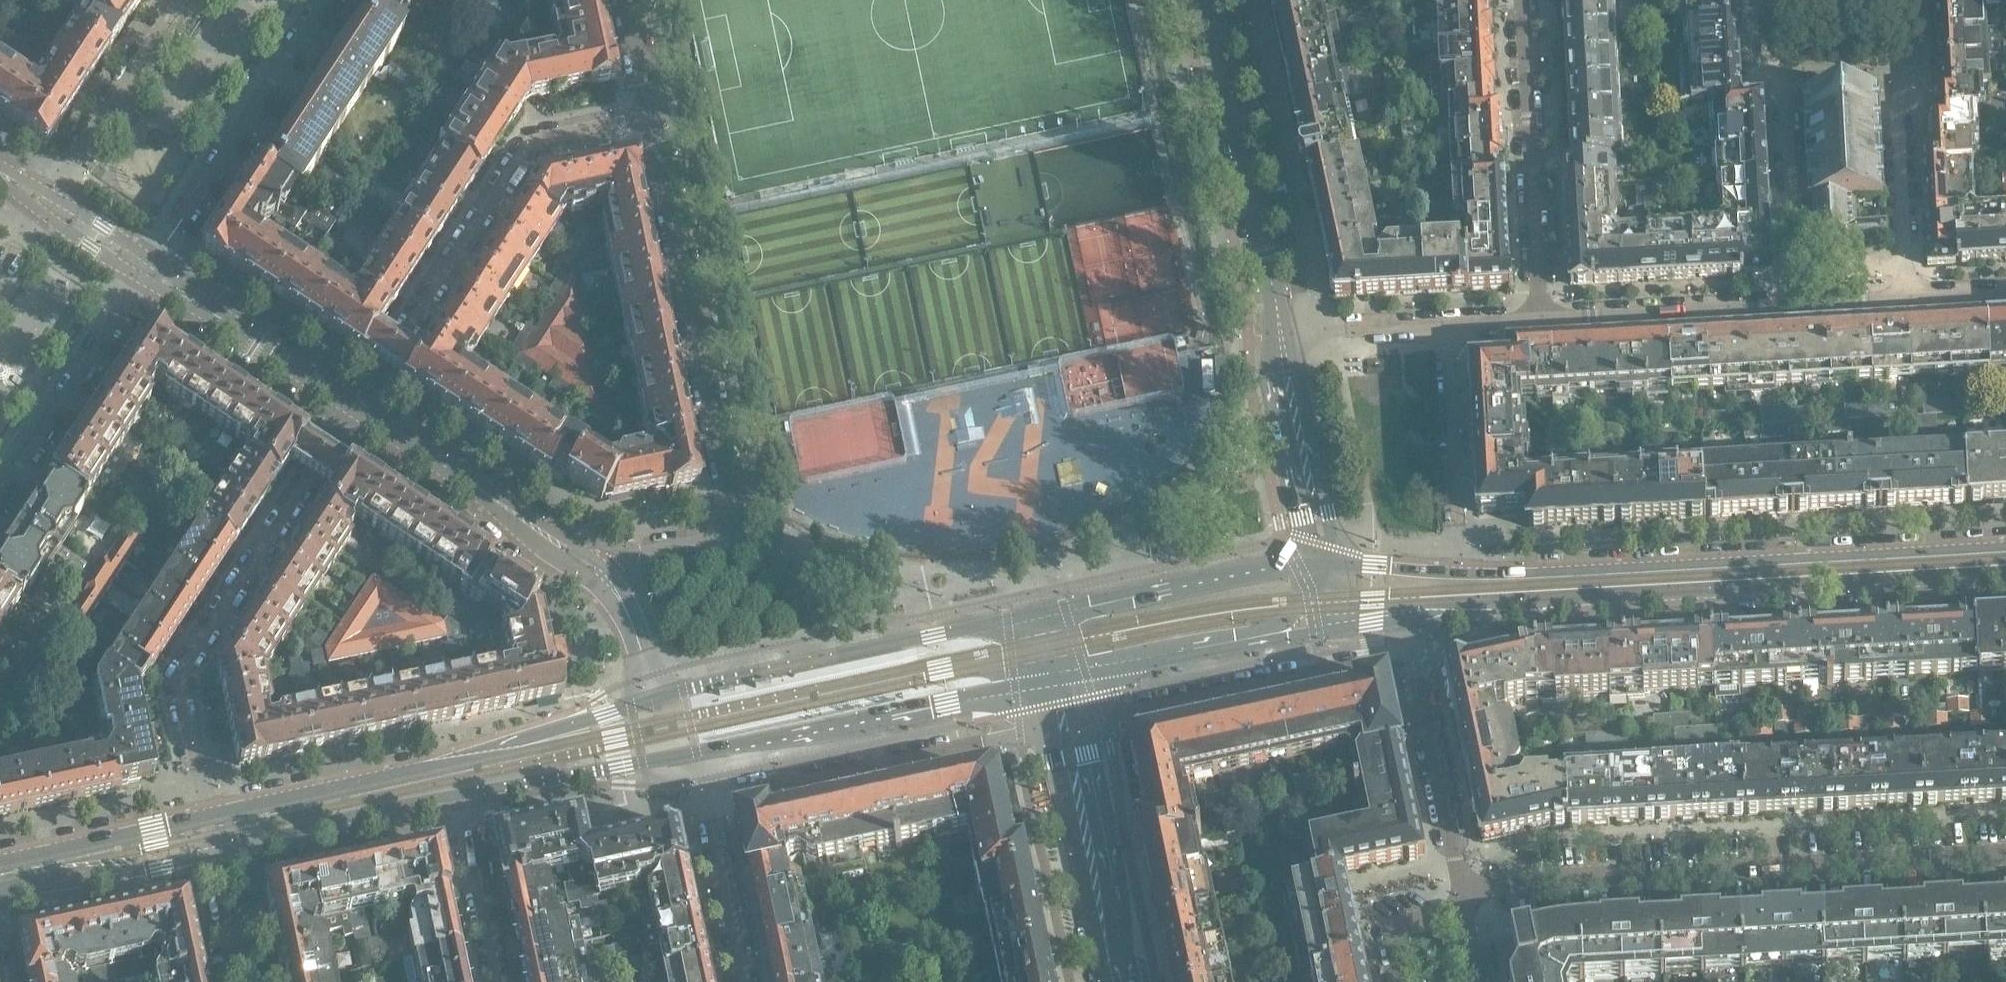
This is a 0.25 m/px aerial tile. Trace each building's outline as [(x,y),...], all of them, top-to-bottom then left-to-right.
[(142,0),(86,0),(83,5),(84,14),(118,36),(142,0)] [(412,0),(364,0),(359,7),(365,11),(393,29),(399,20),(403,22),(415,4),(411,1),(412,0)] [(597,0),(549,0),(553,22),(600,12),(597,0)] [(1321,1),(1317,2),(1316,0),(1272,0),(1278,27),(1325,17),(1321,1)] [(1490,0),(1436,0),(1437,21),(1491,18),(1490,0)] [(1616,7),(1611,7),(1611,0),(1604,0),(1567,2),(1567,10),(1564,13),(1564,21),(1568,24),(1568,27),(1612,25),(1616,24),(1616,7)] [(1736,0),(1686,0),(1686,2),(1681,2),(1682,20),(1737,17),(1736,0)] [(444,16),(449,8),(443,3),(437,12),(444,16)] [(1986,29),(1985,3),(1935,6),(1937,32),(1986,29)] [(513,21),(519,13),(511,7),(505,15),(513,21)] [(8,16),(1,11),(0,12),(0,22),(3,24),(8,16)] [(406,106),(418,88),(390,69),(377,87),(370,83),(402,35),(393,29),(365,11),(331,63),(325,59),(290,112),(296,116),(262,168),(298,192),(329,146),(338,151),(329,165),(356,183),(365,169),(368,171),(410,109),(406,106)] [(606,42),(600,12),(553,22),(560,54),(607,44),(607,42),(606,42)] [(103,58),(118,36),(84,14),(77,25),(73,23),(66,34),(70,36),(103,58)] [(1326,47),(1323,31),(1327,30),(1325,17),(1278,27),(1284,56),(1326,47)] [(1738,43),(1737,17),(1682,20),(1683,35),(1688,34),(1688,45),(1738,43)] [(1492,44),(1491,18),(1437,21),(1438,46),(1492,44)] [(505,33),(511,25),(503,19),(497,27),(505,33)] [(1613,51),(1612,25),(1568,27),(1569,37),(1565,40),(1566,48),(1570,51),(1570,53),(1613,51)] [(1988,55),(1986,29),(1937,32),(1938,58),(1988,55)] [(24,50),(29,41),(20,35),(14,44),(24,50)] [(89,80),(103,58),(70,36),(62,47),(59,45),(52,56),(89,80)] [(422,49),(428,40),(421,36),(416,44),(422,49)] [(461,51),(467,43),(459,37),(453,46),(461,51)] [(470,57),(475,49),(467,43),(461,51),(470,57)] [(1740,69),(1738,43),(1688,45),(1689,54),(1685,54),(1686,72),(1740,69)] [(18,59),(24,50),(14,44),(8,52),(18,59)] [(614,80),(607,47),(608,47),(607,44),(560,54),(558,58),(560,68),(563,68),(568,90),(614,80)] [(1493,69),(1492,44),(1438,46),(1440,73),(1493,69)] [(1337,75),(1334,60),(1329,61),(1326,47),(1284,56),(1290,85),(1337,75)] [(1615,77),(1613,51),(1570,53),(1570,62),(1566,65),(1567,74),(1571,76),(1571,79),(1615,77)] [(568,90),(563,68),(560,68),(558,58),(553,54),(501,66),(528,98),(568,90)] [(1989,81),(1988,55),(1938,58),(1940,84),(1977,82),(1989,81)] [(89,80),(52,56),(45,67),(48,69),(44,76),(46,77),(43,82),(74,103),(89,80)] [(528,98),(501,66),(493,60),(477,85),(481,87),(474,98),(511,123),(527,99),(528,98)] [(1494,88),(1493,69),(1440,73),(1441,98),(1447,97),(1493,95),(1493,90),(1494,90),(1494,88)] [(1741,95),(1740,69),(1686,72),(1687,88),(1691,87),(1691,97),(1708,97),(1741,95)] [(23,80),(13,73),(11,77),(0,70),(0,114),(23,80)] [(1338,104),(1335,88),(1340,87),(1337,75),(1290,85),(1296,113),(1338,104)] [(1616,103),(1615,77),(1571,79),(1572,88),(1568,91),(1568,99),(1573,102),(1573,105),(1616,103)] [(23,129),(41,101),(39,88),(30,90),(26,88),(29,84),(23,80),(0,114),(23,129)] [(46,145),(74,103),(43,82),(44,87),(39,88),(41,101),(23,129),(46,145)] [(1974,141),(1973,121),(1972,105),(1979,105),(1977,82),(1940,84),(1933,84),(1934,111),(1927,111),(1929,147),(1922,148),(1923,164),(1969,162),(1968,142),(1974,141)] [(1884,196),(1879,91),(1870,92),(1870,91),(1852,92),(1852,89),(1846,89),(1846,88),(1835,89),(1835,90),(1829,90),(1829,93),(1811,94),(1811,95),(1803,95),(1810,236),(1834,235),(1834,246),(1887,243),(1886,222),(1856,223),(1855,198),(1884,196)] [(427,103),(433,95),(424,90),(419,98),(427,103)] [(1764,93),(1741,95),(1708,97),(1708,112),(1713,112),(1713,123),(1764,120),(1764,114),(1765,114),(1764,93)] [(1502,121),(1501,105),(1493,105),(1493,95),(1447,97),(1449,124),(1502,121)] [(422,112),(427,103),(419,98),(413,106),(422,112)] [(495,148),(511,123),(474,98),(467,109),(463,106),(454,121),(495,148)] [(1618,129),(1616,103),(1573,105),(1573,116),(1569,119),(1570,127),(1574,130),(1574,131),(1618,129)] [(1349,130),(1346,116),(1341,118),(1338,104),(1296,113),(1299,126),(1297,126),(1300,141),(1349,130)] [(1765,147),(1764,120),(1713,123),(1709,123),(1710,138),(1714,138),(1715,150),(1765,147)] [(495,148),(454,121),(444,135),(448,138),(441,148),(443,150),(478,173),(495,148)] [(1503,147),(1502,121),(1449,124),(1450,150),(1503,147)] [(1619,155),(1618,129),(1574,131),(1575,142),(1571,145),(1571,153),(1576,156),(1576,157),(1615,155),(1619,155)] [(1350,159),(1347,145),(1352,144),(1349,130),(1300,141),(1306,169),(1308,169),(1350,159)] [(395,152),(400,144),(392,139),(387,147),(395,152)] [(1668,152),(1667,140),(1655,141),(1655,142),(1656,153),(1668,152)] [(389,161),(395,152),(387,147),(381,155),(389,161)] [(1505,174),(1503,147),(1450,150),(1452,177),(1456,176),(1505,174)] [(1767,173),(1765,147),(1715,150),(1711,150),(1712,165),(1716,165),(1716,176),(1767,173)] [(462,197),(478,173),(443,150),(435,162),(431,160),(424,171),(462,197)] [(1613,182),(1612,166),(1616,165),(1615,155),(1576,157),(1576,156),(1566,156),(1566,158),(1564,158),(1564,160),(1566,160),(1567,168),(1564,172),(1565,184),(1613,182)] [(641,204),(632,162),(631,158),(627,159),(603,164),(611,204),(606,205),(607,210),(641,204)] [(1365,202),(1356,158),(1350,159),(1308,169),(1317,213),(1365,202)] [(1971,207),(1970,180),(1974,180),(1973,161),(1969,162),(1923,164),(1925,215),(1960,213),(1966,213),(1968,210),(1971,207)] [(264,223),(271,212),(296,228),(302,219),(326,235),(337,218),(298,192),(262,168),(256,164),(201,247),(225,262),(226,262),(247,229),(249,230),(255,221),(260,224),(264,223)] [(611,204),(603,164),(561,173),(569,211),(570,213),(581,211),(582,215),(591,213),(590,209),(606,205),(611,204)] [(462,197),(424,171),(416,183),(420,185),(412,196),(448,219),(462,197)] [(569,211),(561,173),(537,178),(524,198),(557,220),(562,212),(569,211)] [(1770,224),(1767,185),(1767,173),(1716,176),(1718,194),(1721,194),(1723,219),(1727,222),(1732,226),(1736,225),(1770,224)] [(1507,217),(1505,174),(1456,176),(1458,212),(1465,219),(1469,219),(1507,217)] [(1614,224),(1612,199),(1616,199),(1615,182),(1613,182),(1565,184),(1568,231),(1601,229),(1610,228),(1614,224)] [(365,197),(371,189),(363,183),(357,192),(365,197)] [(448,219),(412,196),(409,194),(401,205),(405,208),(398,219),(400,220),(433,242),(448,219)] [(1689,205),(1688,197),(1681,197),(1681,205),(1689,205)] [(549,233),(557,220),(524,198),(509,220),(546,244),(552,235),(549,233)] [(1645,207),(1645,199),(1636,200),(1637,207),(1645,207)] [(1374,243),(1365,202),(1317,213),(1327,256),(1368,247),(1372,246),(1374,243)] [(646,229),(641,204),(607,210),(604,215),(609,237),(646,229)] [(1689,213),(1689,205),(1681,205),(1682,213),(1689,213)] [(351,220),(356,211),(348,206),(342,214),(351,220)] [(2004,216),(1977,217),(1968,210),(1966,213),(1960,213),(1962,240),(1957,240),(1958,263),(2005,261),(2005,247),(2004,216)] [(1962,240),(1960,213),(1925,215),(1928,265),(1958,263),(1957,240),(1962,240)] [(351,220),(342,214),(339,219),(347,225),(351,220)] [(1511,288),(1507,217),(1469,219),(1470,231),(1474,235),(1475,248),(1467,249),(1469,290),(1511,288)] [(418,264),(433,242),(400,220),(393,231),(389,229),(382,240),(385,242),(418,264)] [(546,244),(509,220),(495,242),(528,264),(536,252),(539,254),(546,244)] [(1743,275),(1742,249),(1738,249),(1736,225),(1732,226),(1727,222),(1721,231),(1691,233),(1693,278),(1743,275)] [(583,238),(589,230),(580,224),(575,232),(583,238)] [(1772,273),(1770,224),(1736,225),(1738,249),(1742,249),(1743,275),(1772,273)] [(1649,280),(1647,235),(1618,236),(1610,228),(1601,229),(1602,257),(1599,258),(1600,283),(1649,280)] [(1693,278),(1691,233),(1690,228),(1672,230),(1673,233),(1647,235),(1649,280),(1693,278)] [(248,277),(272,240),(261,233),(259,237),(249,230),(247,229),(226,262),(248,277)] [(651,255),(646,229),(609,237),(612,251),(608,252),(611,263),(651,255)] [(1602,257),(1601,229),(1568,231),(1571,285),(1600,283),(1599,258),(1602,257)] [(579,245),(583,238),(575,232),(570,239),(579,245)] [(329,249),(334,241),(326,236),(320,244),(329,249)] [(574,252),(579,245),(570,239),(565,247),(574,252)] [(270,291),(291,258),(280,251),(282,247),(272,240),(248,277),(270,291)] [(337,255),(343,247),(334,241),(329,249),(337,255)] [(403,286),(418,264),(385,242),(378,254),(374,252),(367,263),(403,286)] [(500,306),(522,274),(525,276),(531,266),(528,264),(495,242),(461,294),(494,315),(497,318),(504,308),(500,306)] [(1469,290),(1467,249),(1459,245),(1442,246),(1442,242),(1423,243),(1425,293),(1469,290)] [(1425,293),(1423,243),(1406,244),(1406,248),(1384,249),(1379,256),(1381,295),(1425,293)] [(345,260),(351,252),(343,247),(337,255),(345,260)] [(569,260),(574,252),(565,247),(560,254),(569,260)] [(1381,295),(1379,256),(1370,257),(1368,247),(1327,256),(1336,298),(1381,295)] [(657,281),(651,255),(611,263),(613,275),(617,274),(620,288),(657,281)] [(292,306),(316,269),(305,262),(303,266),(291,258),(270,291),(292,306)] [(403,286),(367,263),(360,273),(363,276),(358,284),(359,289),(389,309),(403,286)] [(314,320),(335,287),(324,280),(326,276),(316,269),(292,306),(314,320)] [(563,287),(568,279),(560,273),(554,282),(563,287)] [(600,411),(600,410),(598,400),(596,390),(590,358),(588,349),(586,339),(581,317),(579,307),(577,297),(575,287),(572,274),(568,279),(563,287),(557,296),(535,330),(529,339),(524,347),(518,355),(518,356),(520,358),(528,363),(537,369),(555,381),(564,386),(572,392),(583,399),(591,404),(599,410),(600,411)] [(662,306),(657,281),(620,288),(623,303),(619,304),(621,315),(662,306)] [(557,296),(563,287),(554,282),(549,290),(557,296)] [(587,295),(585,285),(575,287),(577,297),(587,295)] [(336,335),(355,305),(353,292),(347,295),(335,287),(314,320),(336,335)] [(401,341),(390,334),(377,326),(389,309),(359,289),(353,292),(355,305),(336,335),(363,353),(364,352),(385,366),(403,378),(402,378),(432,398),(453,365),(462,366),(463,358),(432,338),(421,355),(401,341)] [(486,328),(494,315),(461,294),(447,316),(483,340),(489,330),(486,328)] [(589,305),(587,295),(577,297),(579,307),(589,305)] [(591,315),(589,305),(579,307),(581,317),(591,315)] [(667,332),(665,319),(662,306),(621,315),(624,326),(627,325),(630,340),(667,332)] [(483,340),(447,316),(432,338),(463,358),(467,357),(473,347),(477,349),(483,340)] [(1986,322),(1989,369),(1989,376),(1993,376),(1993,369),(2005,368),(2005,321),(1986,322)] [(1989,369),(1986,322),(1947,324),(1950,378),(1970,377),(1969,371),(1989,369)] [(529,339),(535,330),(526,324),(521,333),(529,339)] [(1950,378),(1947,324),(1907,326),(1910,374),(1930,373),(1930,379),(1950,378)] [(1910,374),(1907,326),(1867,329),(1870,382),(1890,381),(1890,375),(1910,374)] [(149,378),(171,345),(147,329),(122,367),(151,386),(154,381),(149,378)] [(1870,382),(1867,329),(1828,331),(1830,378),(1850,377),(1851,383),(1870,382)] [(1830,378),(1828,331),(1788,333),(1791,387),(1811,385),(1811,379),(1830,378)] [(673,358),(667,332),(630,340),(633,354),(630,355),(632,366),(673,358)] [(524,347),(529,339),(521,333),(515,341),(524,347)] [(1791,387),(1788,333),(1748,335),(1751,383),(1771,382),(1771,388),(1791,387)] [(1751,383),(1748,335),(1709,337),(1712,391),(1732,390),(1731,384),(1751,383)] [(598,347),(596,337),(586,339),(588,349),(598,347)] [(1712,391),(1709,337),(1669,339),(1672,387),(1692,386),(1692,392),(1712,391)] [(1672,387),(1669,339),(1629,342),(1632,395),(1652,394),(1652,388),(1672,387)] [(518,355),(524,347),(515,341),(510,349),(518,355)] [(1632,395),(1629,342),(1605,343),(1603,341),(1594,341),(1592,344),(1590,344),(1592,391),(1612,390),(1613,396),(1632,395)] [(1592,391),(1590,344),(1587,344),(1585,342),(1577,342),(1575,345),(1550,346),(1553,400),(1569,399),(1569,393),(1592,391)] [(169,396),(193,360),(171,345),(149,378),(154,381),(163,387),(165,393),(169,396)] [(1553,400),(1550,346),(1525,347),(1523,345),(1514,345),(1513,348),(1509,348),(1510,365),(1512,365),(1513,392),(1517,392),(1517,396),(1537,395),(1538,400),(1553,400)] [(600,356),(598,347),(588,349),(590,358),(600,356)] [(523,372),(528,363),(520,358),(514,366),(523,372)] [(678,383),(673,358),(632,366),(634,377),(638,377),(641,391),(678,383)] [(193,407),(215,374),(193,360),(169,396),(183,405),(185,401),(193,407)] [(1232,391),(1231,360),(1217,361),(1218,392),(1232,391)] [(531,377),(537,369),(528,363),(523,372),(531,377)] [(453,412),(475,379),(462,371),(462,366),(453,365),(432,398),(453,412)] [(1513,392),(1512,365),(1510,365),(1472,367),(1472,370),(1469,372),(1470,381),(1472,383),(1474,417),(1518,415),(1517,396),(1517,392),(1513,392)] [(152,392),(151,386),(122,367),(108,389),(144,413),(152,402),(148,399),(152,392)] [(213,425),(237,389),(215,374),(193,407),(202,412),(199,416),(213,425)] [(475,426),(498,391),(488,384),(486,387),(475,379),(453,412),(475,426)] [(558,395),(564,386),(555,381),(549,390),(558,395)] [(683,409),(678,383),(641,391),(644,406),(641,406),(643,418),(683,409)] [(566,401),(572,392),(564,386),(558,395),(566,401)] [(608,398),(606,388),(596,390),(598,400),(608,398)] [(144,413),(108,389),(93,411),(127,433),(132,425),(135,428),(144,413)] [(237,436),(258,403),(237,389),(213,425),(227,434),(229,430),(237,436)] [(497,441),(518,408),(507,400),(509,398),(498,391),(475,426),(497,441)] [(610,408),(608,398),(598,400),(600,410),(610,408)] [(585,413),(591,404),(583,399),(577,408),(585,413)] [(1980,412),(1979,401),(1951,402),(1952,414),(1980,412)] [(1952,414),(1951,402),(1924,404),(1924,416),(1937,415),(1952,414)] [(257,454),(280,418),(258,403),(237,436),(246,441),(243,445),(255,452),(257,454)] [(594,419),(599,410),(591,404),(585,413),(594,419)] [(1901,417),(1901,405),(1872,407),(1872,418),(1901,417)] [(1872,418),(1872,407),(1845,408),(1846,420),(1848,420),(1872,418)] [(518,455),(542,419),(532,413),(530,415),(518,408),(497,441),(518,455)] [(612,417),(610,408),(600,410),(600,411),(599,410),(594,419),(602,424),(605,419),(612,417)] [(689,435),(683,409),(643,418),(645,429),(649,428),(652,442),(689,435)] [(1821,421),(1820,410),(1792,411),(1793,423),(1815,422),(1821,421)] [(122,441),(127,433),(93,411),(79,433),(116,457),(125,443),(122,441)] [(1793,423),(1792,411),(1764,413),(1765,424),(1793,423)] [(1740,425),(1740,414),(1713,416),(1714,427),(1726,427),(1740,425)] [(1523,481),(1522,461),(1527,461),(1526,440),(1521,440),(1520,415),(1518,415),(1474,417),(1477,462),(1479,498),(1476,500),(1477,509),(1479,510),(1480,513),(1528,511),(1526,481),(1523,481)] [(1937,427),(1937,415),(1924,416),(1919,416),(1920,428),(1937,427)] [(1714,427),(1713,416),(1685,417),(1686,429),(1714,427)] [(1920,428),(1919,416),(1905,417),(1905,429),(1920,428)] [(624,426),(613,419),(612,417),(605,419),(602,424),(619,435),(624,426)] [(374,479),(347,462),(344,460),(329,449),(308,436),(280,418),(257,454),(255,452),(251,459),(278,477),(289,460),(291,461),(292,461),(294,463),(312,473),(331,487),(333,489),(322,506),(351,525),(356,518),(351,514),(374,479)] [(540,469),(562,436),(550,429),(552,426),(542,419),(518,455),(540,469)] [(1566,429),(1565,420),(1551,421),(1551,429),(1566,429)] [(1848,432),(1848,420),(1846,420),(1832,421),(1832,433),(1848,432)] [(1832,433),(1832,421),(1821,421),(1815,422),(1815,434),(1832,433)] [(1673,434),(1673,430),(1673,425),(1657,426),(1657,435),(1673,434)] [(1743,425),(1740,425),(1726,427),(1727,439),(1743,438),(1743,425)] [(1761,437),(1760,425),(1743,425),(1743,438),(1761,437)] [(1657,435),(1657,426),(1637,427),(1638,436),(1657,435)] [(1638,436),(1637,427),(1618,428),(1618,437),(1638,436)] [(1618,437),(1618,428),(1601,429),(1601,438),(1618,437)] [(1566,437),(1566,430),(1566,429),(1551,429),(1551,438),(1566,437)] [(1585,439),(1584,429),(1566,430),(1566,437),(1566,440),(1575,439),(1585,439)] [(1601,438),(1601,429),(1584,429),(1585,439),(1601,438)] [(566,480),(584,453),(587,448),(564,432),(562,436),(540,469),(562,483),(565,479),(566,480)] [(116,457),(79,433),(65,455),(98,477),(103,469),(106,471),(116,457)] [(698,481),(689,435),(652,442),(656,445),(654,448),(664,454),(670,486),(671,487),(698,481)] [(1566,444),(1566,440),(1566,437),(1551,438),(1552,445),(1566,444)] [(1576,452),(1575,439),(1566,440),(1566,444),(1567,453),(1576,452)] [(1567,453),(1566,444),(1552,445),(1552,454),(1567,453)] [(1989,447),(1989,453),(1968,455),(1968,450),(1965,451),(1965,455),(1968,503),(2005,501),(2005,446),(1989,447)] [(670,486),(664,454),(654,448),(652,451),(645,452),(640,449),(630,451),(639,492),(670,486)] [(639,492),(630,451),(620,453),(617,458),(608,460),(604,466),(584,453),(566,480),(600,502),(603,498),(605,500),(639,492)] [(1968,503),(1965,455),(1939,457),(1939,452),(1921,453),(1924,506),(1968,503)] [(1880,508),(1878,460),(1851,462),(1851,453),(1844,454),(1844,457),(1834,458),(1836,510),(1880,508)] [(1924,506),(1921,453),(1902,454),(1902,459),(1878,460),(1880,508),(1924,506)] [(93,484),(98,477),(65,455),(52,474),(51,474),(49,477),(51,478),(86,501),(87,501),(97,486),(93,484)] [(1836,510),(1834,458),(1814,459),(1814,464),(1790,465),(1793,513),(1836,510)] [(263,499),(278,477),(251,459),(243,460),(240,466),(233,467),(228,476),(263,499)] [(1793,513),(1790,465),(1763,467),(1762,462),(1746,463),(1749,515),(1793,513)] [(1749,515),(1746,463),(1726,464),(1726,469),(1703,470),(1705,518),(1749,515)] [(1705,518),(1703,470),(1675,472),(1675,466),(1638,468),(1638,474),(1615,475),(1618,523),(1620,522),(1622,525),(1631,524),(1632,522),(1705,518)] [(1618,523),(1615,475),(1587,477),(1587,472),(1550,474),(1550,480),(1526,481),(1528,511),(1529,527),(1532,527),(1534,530),(1543,529),(1545,527),(1603,523),(1605,526),(1613,525),(1615,523),(1618,523)] [(263,499),(228,476),(218,490),(222,493),(217,501),(249,522),(263,499)] [(54,544),(53,539),(61,527),(73,524),(84,509),(82,508),(86,501),(51,478),(46,485),(48,487),(38,502),(35,501),(1,553),(4,554),(0,560),(0,585),(22,599),(26,592),(28,594),(38,578),(35,566),(44,553),(49,552),(86,577),(80,585),(82,594),(62,625),(78,636),(142,538),(126,527),(106,558),(97,560),(91,569),(54,544)] [(375,525),(396,494),(374,479),(351,514),(356,518),(365,524),(368,520),(375,525)] [(395,544),(418,508),(396,494),(375,525),(383,530),(380,534),(395,544)] [(234,544),(249,522),(217,501),(212,508),(208,506),(198,520),(201,522),(234,544)] [(352,531),(351,525),(322,506),(307,528),(344,552),(353,537),(350,535),(352,531)] [(419,555),(440,523),(418,508),(395,544),(409,553),(412,550),(419,555)] [(234,544),(201,522),(187,543),(220,565),(234,544)] [(439,573),(462,538),(440,523),(419,555),(427,560),(425,563),(439,573)] [(344,552),(307,528),(293,549),(326,571),(331,563),(335,565),(344,552)] [(463,584),(484,552),(462,538),(439,573),(454,582),(456,579),(463,584)] [(193,606),(215,572),(220,565),(187,543),(160,584),(193,606)] [(300,617),(323,582),(320,580),(326,571),(293,549),(259,601),(292,623),(297,615),(300,617)] [(361,563),(366,555),(361,552),(356,559),(361,563)] [(486,598),(503,572),(507,567),(484,552),(463,584),(460,589),(483,603),(486,598)] [(366,566),(371,559),(366,555),(361,563),(366,566)] [(371,569),(376,562),(371,559),(366,566),(371,569)] [(376,573),(381,565),(376,562),(371,569),(376,573)] [(547,638),(539,601),(536,600),(539,595),(503,572),(486,598),(509,613),(506,617),(508,628),(502,629),(506,646),(547,638)] [(399,585),(404,578),(399,574),(394,582),(399,585)] [(446,624),(374,577),(327,648),(330,664),(449,638),(446,624)] [(405,589),(410,581),(404,578),(399,585),(405,589)] [(356,591),(360,586),(352,581),(349,586),(356,591)] [(166,648),(193,606),(160,584),(133,626),(166,648)] [(0,585),(0,617),(4,620),(9,612),(12,614),(22,599),(0,585)] [(353,597),(356,591),(349,586),(345,592),(353,597)] [(286,631),(292,623),(259,601),(244,623),(281,647),(290,633),(286,631)] [(443,614),(448,607),(443,603),(438,611),(443,614)] [(449,618),(454,610),(448,607),(443,614),(449,618)] [(1976,623),(1979,669),(1979,671),(2002,670),(2002,674),(2005,674),(2005,621),(1976,623)] [(477,632),(476,626),(470,622),(466,629),(467,634),(477,632)] [(281,647),(244,623),(230,645),(263,667),(268,659),(271,661),(281,647)] [(1979,669),(1976,623),(1932,625),(1935,677),(1962,676),(1962,670),(1979,669)] [(1935,677),(1932,625),(1888,628),(1891,674),(1908,673),(1908,679),(1935,677)] [(140,687),(166,648),(133,626),(106,667),(137,688),(140,687)] [(1891,674),(1888,628),(1800,633),(1803,679),(1819,678),(1820,683),(1874,680),(1874,675),(1891,674)] [(478,638),(477,632),(467,634),(468,640),(474,639),(478,638)] [(322,643),(326,638),(318,633),(315,638),(322,643)] [(1803,679),(1800,633),(1756,635),(1759,686),(1786,685),(1786,680),(1803,679)] [(1759,686),(1756,635),(1712,638),(1715,683),(1731,682),(1732,688),(1759,686)] [(485,637),(478,638),(474,639),(476,645),(486,643),(485,637)] [(319,649),(322,643),(315,638),(311,644),(319,649)] [(566,660),(561,639),(548,642),(547,638),(506,646),(507,653),(511,655),(512,660),(516,663),(517,668),(519,677),(555,669),(561,668),(559,662),(566,660)] [(1715,683),(1712,638),(1668,640),(1671,691),(1698,689),(1698,686),(1715,684),(1715,683)] [(1671,691),(1668,640),(1625,642),(1628,697),(1644,697),(1644,692),(1671,691)] [(1628,697),(1625,642),(1535,647),(1539,702),(1556,701),(1556,697),(1609,694),(1610,698),(1611,711),(1628,710),(1628,697)] [(457,654),(455,643),(449,645),(451,655),(457,654)] [(487,649),(486,643),(476,645),(477,651),(487,649)] [(263,667),(230,645),(217,665),(221,686),(258,679),(257,675),(263,667)] [(451,655),(449,645),(442,646),(445,656),(451,655)] [(1500,682),(1494,656),(1490,657),(1488,646),(1447,654),(1449,665),(1445,666),(1455,711),(1494,703),(1502,701),(1498,683),(1500,682)] [(1539,702),(1535,647),(1494,656),(1500,682),(1498,683),(1502,701),(1507,704),(1525,700),(1526,703),(1539,702)] [(303,662),(291,654),(287,659),(294,664),(296,664),(303,662)] [(405,665),(403,654),(397,656),(399,666),(405,665)] [(399,666),(397,656),(391,657),(393,667),(399,666)] [(308,668),(308,665),(303,662),(296,664),(297,670),(308,668)] [(353,676),(351,665),(345,667),(347,677),(353,676)] [(137,688),(106,667),(93,686),(98,708),(137,700),(139,699),(137,688)] [(347,677),(345,667),(339,668),(341,678),(347,677)] [(310,674),(308,668),(297,670),(298,677),(302,676),(310,674)] [(516,707),(508,670),(498,672),(498,668),(481,672),(490,712),(516,707)] [(561,697),(555,669),(519,677),(517,668),(508,670),(516,707),(561,697)] [(490,712),(481,672),(465,675),(466,679),(456,681),(464,718),(490,712)] [(312,686),(310,674),(302,676),(304,682),(305,687),(312,686)] [(302,676),(298,677),(294,678),(295,684),(304,682),(302,676)] [(269,703),(265,684),(260,686),(258,679),(221,686),(227,712),(269,703)] [(464,718),(456,681),(447,683),(446,679),(430,683),(438,723),(464,718)] [(1399,741),(1386,679),(1357,685),(1358,694),(1349,696),(1360,743),(1355,749),(1362,753),(1365,748),(1399,741)] [(305,687),(304,682),(295,684),(296,691),(305,689),(305,687)] [(438,723),(430,683),(413,686),(414,690),(405,692),(412,729),(438,723)] [(405,692),(395,694),(394,690),(378,694),(387,734),(412,729),(405,692)] [(387,734),(378,694),(362,697),(362,701),(353,703),(361,740),(387,734)] [(1360,743),(1349,696),(1317,703),(1279,712),(1289,762),(1292,761),(1291,757),(1312,753),(1313,757),(1336,752),(1339,747),(1348,745),(1355,749),(1360,743)] [(143,726),(139,706),(137,700),(98,708),(103,734),(107,733),(143,726)] [(353,703),(344,705),(343,701),(326,705),(335,745),(361,740),(353,703)] [(1968,714),(1968,702),(1948,702),(1948,715),(1968,714)] [(267,725),(265,717),(271,709),(269,703),(227,712),(232,737),(268,729),(267,725)] [(1512,744),(1507,719),(1504,718),(1498,719),(1494,703),(1455,711),(1464,754),(1512,744)] [(1924,717),(1924,704),(1905,705),(1905,718),(1924,717)] [(335,745),(326,705),(310,708),(311,712),(301,714),(309,751),(335,745)] [(1880,719),(1879,706),(1861,707),(1862,720),(1880,719)] [(1837,721),(1836,708),(1816,710),(1817,722),(1837,721)] [(1793,724),(1792,711),(1772,712),(1773,725),(1793,724)] [(309,751),(301,714),(294,716),(293,712),(288,713),(286,716),(280,718),(276,723),(283,756),(309,751)] [(1289,762),(1279,712),(1208,727),(1218,777),(1221,776),(1220,772),(1239,768),(1240,773),(1268,767),(1267,762),(1285,758),(1286,762),(1289,762)] [(1749,726),(1748,713),(1729,714),(1729,727),(1749,726)] [(1992,724),(1991,713),(1982,714),(1982,725),(1992,724)] [(1947,727),(1947,715),(1928,716),(1929,728),(1947,727)] [(1673,730),(1672,718),(1655,719),(1655,731),(1673,730)] [(1689,730),(1689,718),(1672,718),(1673,730),(1685,730),(1689,730)] [(1902,729),(1902,718),(1883,719),(1884,730),(1902,729)] [(1857,731),(1857,720),(1839,721),(1839,732),(1857,731)] [(1602,734),(1601,721),(1585,722),(1585,735),(1596,734),(1602,734)] [(1585,735),(1585,722),(1567,724),(1568,736),(1585,735)] [(1813,734),(1813,722),(1795,723),(1796,735),(1813,734)] [(283,756),(276,723),(267,725),(268,729),(232,737),(238,766),(283,756)] [(1568,736),(1567,724),(1541,726),(1542,738),(1568,736)] [(1770,736),(1769,725),(1751,726),(1752,737),(1770,736)] [(154,777),(143,727),(143,726),(107,733),(110,747),(103,758),(91,760),(99,796),(118,791),(127,789),(126,783),(154,777)] [(1218,777),(1208,727),(1139,741),(1135,748),(1141,778),(1162,773),(1163,777),(1179,774),(1181,785),(1186,784),(1195,782),(1194,778),(1215,773),(1216,777),(1218,777)] [(1697,729),(1689,730),(1685,730),(1685,741),(1698,741),(1697,729)] [(1710,740),(1709,729),(1697,729),(1698,741),(1710,740)] [(1621,744),(1620,732),(1608,733),(1609,745),(1621,744)] [(1608,733),(1602,734),(1596,734),(1597,746),(1609,745),(1608,733)] [(1416,819),(1406,772),(1403,757),(1406,754),(1404,747),(1400,745),(1399,741),(1365,748),(1362,753),(1357,760),(1361,776),(1355,777),(1359,792),(1354,793),(1355,796),(1360,795),(1362,806),(1367,805),(1370,819),(1365,821),(1365,822),(1370,824),(1374,828),(1416,819)] [(1515,772),(1517,768),(1512,744),(1464,754),(1473,796),(1503,789),(1503,790),(1513,788),(1509,773),(1515,772)] [(1994,757),(1993,753),(1966,754),(1969,804),(2005,802),(2005,756),(1994,757)] [(1969,804),(1966,754),(1939,756),(1940,759),(1922,760),(1925,806),(1969,804)] [(99,796),(91,760),(91,757),(64,763),(72,801),(99,796)] [(1925,806),(1922,760),(1904,761),(1904,758),(1877,759),(1880,809),(1925,806)] [(1880,809),(1877,759),(1850,760),(1851,764),(1833,765),(1836,811),(1880,809)] [(1836,811),(1833,765),(1815,766),(1815,762),(1788,764),(1791,813),(1836,811)] [(72,801),(64,763),(39,768),(48,807),(72,801)] [(1791,813),(1788,764),(1761,765),(1762,769),(1744,770),(1746,816),(1791,813)] [(1746,816),(1744,770),(1726,771),(1726,767),(1699,769),(1702,818),(1746,816)] [(48,807),(39,768),(15,773),(23,812),(48,807)] [(1340,782),(1337,769),(1325,772),(1327,785),(1340,782)] [(1702,818),(1699,769),(1672,770),(1672,774),(1655,775),(1657,821),(1702,818)] [(1019,834),(1016,819),(1018,818),(1009,775),(999,777),(992,772),(771,820),(769,810),(740,817),(751,869),(789,861),(792,857),(794,858),(804,856),(804,858),(811,860),(817,859),(821,864),(848,858),(847,853),(877,846),(878,852),(922,842),(921,837),(950,830),(951,836),(975,831),(977,843),(1011,836),(1011,835),(1019,834)] [(1327,785),(1325,772),(1309,775),(1312,788),(1327,785)] [(1657,821),(1655,775),(1637,776),(1637,772),(1583,775),(1583,779),(1566,780),(1566,782),(1568,826),(1657,821)] [(15,773),(0,776),(0,817),(23,812),(15,773)] [(1189,798),(1186,784),(1181,785),(1179,774),(1163,777),(1162,773),(1141,778),(1147,806),(1189,798)] [(1312,788),(1309,775),(1293,779),(1296,791),(1309,789),(1312,788)] [(1568,826),(1566,782),(1549,783),(1549,778),(1525,779),(1521,787),(1524,804),(1520,805),(1526,832),(1552,827),(1568,826)] [(1266,799),(1263,785),(1248,788),(1251,802),(1266,799)] [(1526,832),(1520,805),(1524,804),(1521,787),(1513,788),(1503,790),(1503,789),(1473,796),(1482,842),(1526,832)] [(1251,802),(1248,788),(1233,791),(1236,805),(1251,802)] [(1312,803),(1309,789),(1296,791),(1299,806),(1312,803)] [(1236,805),(1233,791),(1220,794),(1223,808),(1236,805)] [(1223,808),(1220,794),(1207,797),(1210,811),(1223,808)] [(1201,832),(1197,833),(1189,798),(1147,806),(1138,809),(1146,847),(1202,835),(1201,832)] [(1315,817),(1312,803),(1299,806),(1302,819),(1315,817)] [(1239,819),(1236,805),(1223,808),(1226,822),(1239,819)] [(626,886),(617,843),(595,848),(592,846),(586,814),(557,821),(566,863),(581,860),(594,869),(599,891),(626,886)] [(1333,827),(1332,818),(1331,814),(1315,817),(1318,830),(1333,827)] [(1318,830),(1315,817),(1302,819),(1305,833),(1318,830)] [(1243,833),(1239,819),(1226,822),(1229,836),(1243,833)] [(1424,855),(1416,819),(1374,828),(1370,824),(1367,829),(1355,832),(1354,827),(1351,828),(1352,833),(1311,841),(1319,877),(1344,872),(1407,858),(1410,861),(1417,860),(1418,856),(1424,855)] [(566,863),(557,821),(529,826),(525,827),(536,877),(547,875),(546,868),(566,863)] [(536,877),(525,827),(522,828),(498,833),(509,883),(536,877)] [(689,865),(681,827),(658,832),(659,834),(651,836),(648,836),(642,837),(640,838),(617,843),(626,886),(642,882),(642,880),(654,877),(658,872),(689,865)] [(1029,872),(1021,833),(1019,834),(1011,835),(1011,836),(977,843),(980,858),(975,859),(979,882),(1029,872)] [(1201,872),(1197,852),(1201,851),(1198,839),(1202,838),(1202,835),(1146,847),(1154,884),(1204,873),(1206,873),(1206,871),(1201,872)] [(451,901),(440,849),(439,846),(420,850),(425,874),(421,875),(427,902),(415,904),(411,910),(415,930),(453,922),(449,902),(451,902),(451,901)] [(427,902),(421,875),(425,874),(420,850),(365,861),(374,903),(408,896),(414,900),(415,904),(427,902)] [(950,864),(948,852),(940,854),(942,866),(950,864)] [(374,903),(365,861),(338,867),(346,909),(374,903)] [(806,913),(801,889),(799,877),(796,873),(792,874),(789,861),(751,869),(762,923),(806,913)] [(694,889),(689,865),(658,872),(654,877),(656,887),(653,887),(655,897),(694,889)] [(346,909),(338,867),(310,873),(319,915),(332,912),(333,918),(338,921),(349,919),(346,909)] [(1037,910),(1029,872),(979,882),(984,906),(990,904),(993,919),(1037,910)] [(1353,915),(1344,872),(1319,877),(1298,882),(1303,906),(1299,906),(1303,925),(1353,915)] [(319,915),(310,873),(283,879),(288,903),(292,902),(297,923),(299,933),(314,930),(312,922),(316,916),(319,915)] [(1218,910),(1214,895),(1209,896),(1204,873),(1154,884),(1162,922),(1218,910)] [(553,899),(547,875),(536,877),(509,883),(514,907),(553,899)] [(297,923),(292,902),(288,903),(283,879),(263,883),(273,928),(297,923)] [(952,888),(951,880),(939,883),(940,891),(952,888)] [(590,889),(589,881),(577,883),(579,891),(590,889)] [(579,891),(577,883),(566,885),(568,893),(579,891)] [(954,896),(952,888),(940,891),(942,899),(954,896)] [(592,897),(590,889),(579,891),(581,899),(592,897)] [(699,913),(694,889),(655,897),(660,921),(699,913)] [(581,899),(579,891),(568,893),(570,902),(581,899)] [(594,905),(592,897),(581,899),(583,908),(594,905)] [(844,905),(843,897),(831,900),(832,908),(844,905)] [(194,940),(191,928),(191,926),(191,927),(189,919),(189,917),(186,906),(185,902),(186,901),(185,899),(184,900),(179,901),(179,902),(167,904),(20,935),(19,935),(28,979),(60,973),(64,975),(65,980),(81,977),(82,981),(148,981),(160,979),(200,971),(194,940)] [(558,923),(553,899),(514,907),(519,931),(558,923)] [(2004,900),(2004,904),(1983,905),(1986,954),(2005,953),(2005,900),(2004,900)] [(1986,954),(1983,905),(1963,906),(1963,902),(1923,904),(1923,908),(1903,909),(1905,958),(1986,954)] [(846,914),(844,905),(832,908),(834,916),(846,914)] [(632,915),(631,907),(619,910),(621,917),(632,915)] [(1905,958),(1903,909),(1882,910),(1882,907),(1862,908),(1842,909),(1842,913),(1822,914),(1825,963),(1905,958)] [(621,917),(619,910),(607,912),(609,920),(621,917)] [(1045,948),(1037,910),(993,919),(996,934),(991,935),(996,958),(1045,948)] [(1220,949),(1216,927),(1221,925),(1218,910),(1162,922),(1170,960),(1220,949)] [(1825,963),(1822,914),(1801,915),(1801,911),(1762,913),(1762,917),(1742,918),(1744,967),(1825,963)] [(609,920),(607,912),(600,914),(602,925),(609,924),(609,920)] [(704,937),(699,913),(660,921),(665,945),(704,937)] [(811,938),(806,913),(762,923),(768,947),(811,938)] [(1362,958),(1353,915),(1303,925),(1307,944),(1311,943),(1316,967),(1362,958)] [(1744,967),(1742,918),(1721,919),(1721,915),(1681,918),(1681,921),(1661,923),(1664,972),(1744,967)] [(1664,972),(1661,923),(1640,924),(1640,920),(1600,922),(1600,924),(1580,925),(1583,976),(1664,972)] [(564,921),(558,923),(519,931),(524,955),(569,945),(564,921)] [(453,922),(415,930),(410,931),(416,957),(417,956),(459,947),(453,922)] [(1272,932),(1270,922),(1260,924),(1262,934),(1272,932)] [(322,949),(319,933),(314,930),(299,933),(297,923),(273,928),(279,959),(322,949)] [(1580,925),(1563,927),(1549,929),(1532,933),(1531,929),(1512,933),(1519,967),(1524,966),(1540,976),(1542,972),(1564,981),(1566,981),(1568,977),(1583,976),(1580,925)] [(352,935),(350,927),(343,928),(345,936),(352,935)] [(1274,941),(1272,932),(1262,934),(1264,943),(1274,941)] [(354,943),(352,935),(345,936),(347,944),(354,943)] [(709,960),(704,937),(665,945),(670,969),(709,960)] [(817,962),(811,938),(768,947),(773,971),(817,962)] [(575,969),(569,945),(524,955),(529,979),(575,969)] [(855,954),(853,945),(841,948),(843,956),(855,954)] [(625,953),(623,946),(614,948),(615,949),(616,955),(625,953)] [(459,947),(417,956),(423,981),(464,973),(459,947)] [(1045,948),(996,958),(1000,981),(1006,980),(1007,981),(1052,981),(1045,948)] [(322,949),(279,959),(284,981),(303,981),(328,977),(322,949)] [(616,955),(615,949),(608,950),(610,961),(617,960),(616,955)] [(1230,971),(1225,972),(1220,949),(1170,960),(1175,981),(1233,981),(1230,971)] [(626,961),(625,953),(616,955),(617,960),(618,963),(626,961)] [(856,962),(855,954),(843,956),(844,964),(856,962)] [(1362,958),(1316,967),(1319,981),(1367,981),(1362,958)] [(619,971),(618,963),(617,960),(610,961),(612,973),(619,971)] [(711,968),(709,960),(670,969),(673,981),(714,981),(711,968)] [(817,962),(773,971),(775,981),(821,981),(817,962)] [(1542,972),(1540,976),(1524,966),(1519,967),(1511,981),(1564,981),(1542,972)] [(575,969),(529,979),(530,981),(577,981),(575,969)] [(200,971),(160,979),(158,981),(203,981),(200,971)] [(68,981),(65,980),(64,975),(60,973),(28,979),(29,981),(68,981)] [(464,973),(423,981),(466,981),(464,973)]
